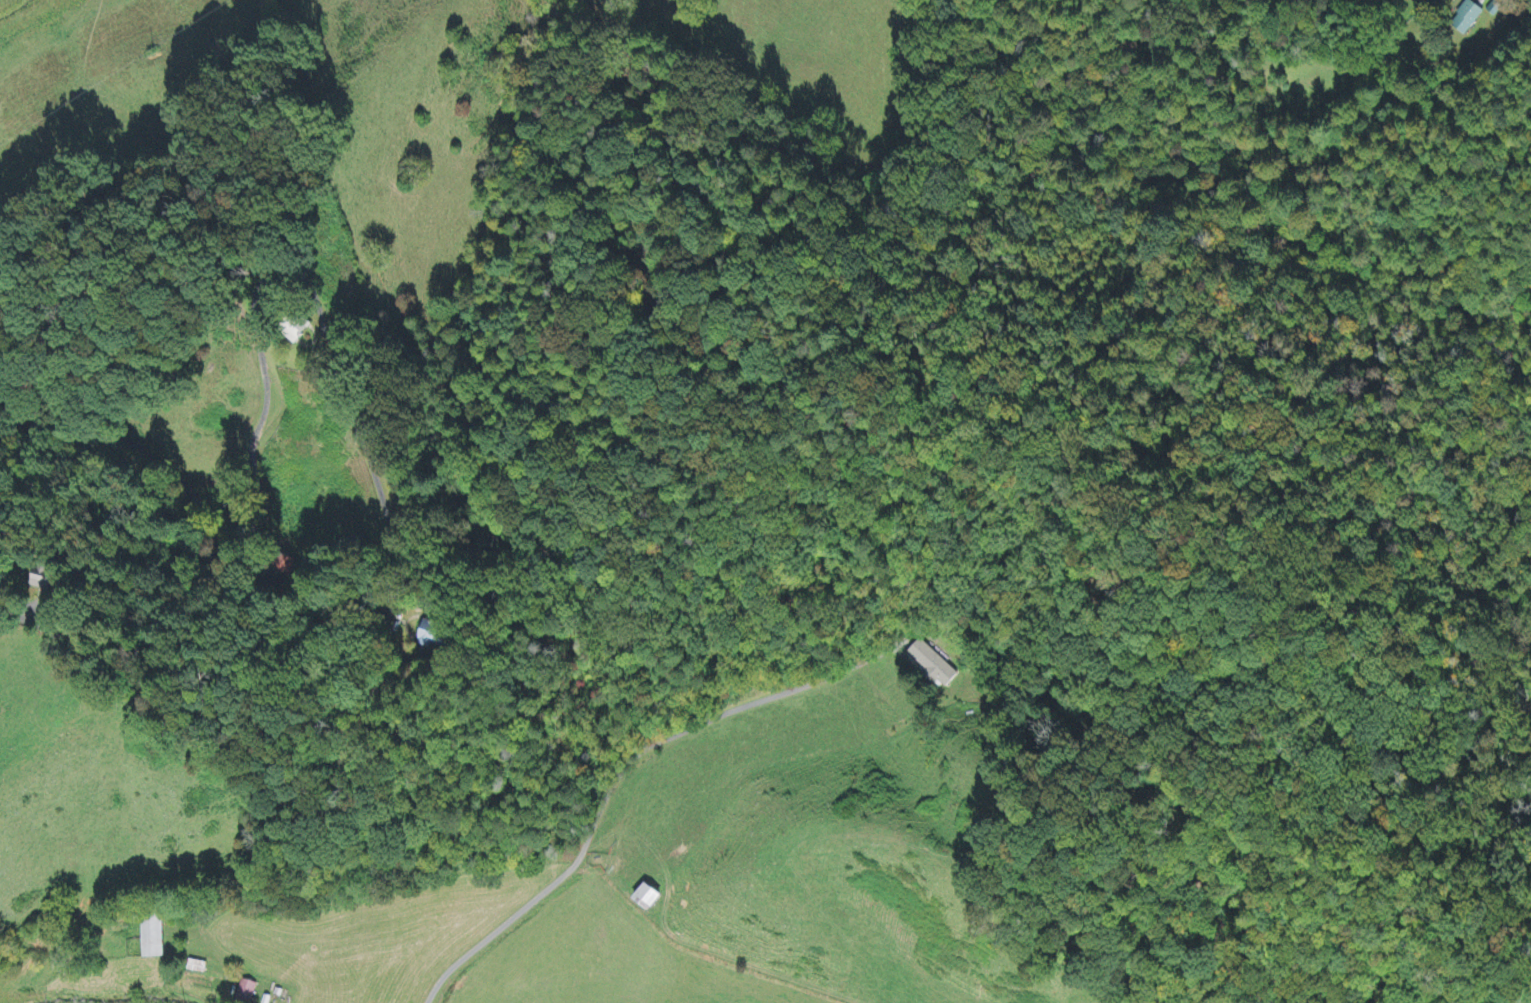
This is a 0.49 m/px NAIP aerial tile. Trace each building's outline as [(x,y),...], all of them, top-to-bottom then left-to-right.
[(1467,37),(1485,12),(1470,1),(1452,26),(1467,37)] [(32,588),(51,593),(56,572),(37,567),(32,588)] [(438,651),(445,628),(424,622),(417,646),(438,651)] [(959,676),(919,639),(906,653),(946,690),(959,676)] [(638,902),(656,913),(666,895),(648,885),(638,902)] [(165,920),(141,921),(143,960),(166,959),(165,920)] [(188,972),(205,975),(207,964),(190,961),(188,972)] [(242,980),(236,1002),(253,1002),(258,985),(242,980)]
